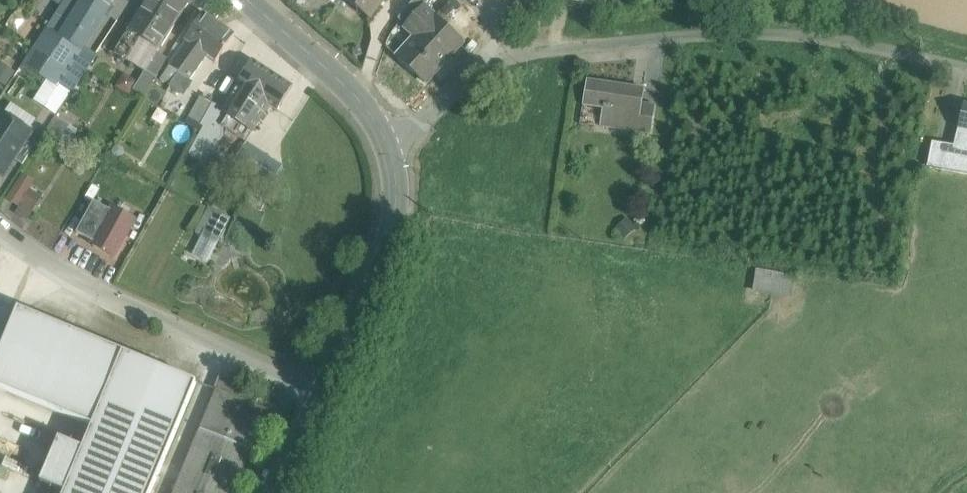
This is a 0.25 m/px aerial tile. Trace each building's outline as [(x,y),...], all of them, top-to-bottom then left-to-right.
[(84,0),(67,0),(47,29),(83,49),(106,14),(84,0)] [(106,14),(114,0),(84,0),(106,14)] [(131,27),(143,35),(128,61),(145,72),(157,53),(161,45),(163,46),(189,3),(184,0),(148,0),(131,27)] [(371,20),(386,0),(345,0),(371,20)] [(398,19),(406,26),(423,8),(431,0),(415,0),(398,19)] [(572,1),(599,9),(602,0),(573,0),(572,1)] [(463,43),(434,16),(433,17),(423,8),(407,26),(418,37),(398,58),(425,83),(463,43)] [(204,14),(185,41),(187,42),(170,67),(180,74),(190,81),(207,56),(216,62),(235,35),(204,14)] [(478,26),(470,35),(479,44),(488,34),(478,26)] [(143,35),(131,27),(115,53),(128,61),(143,35)] [(83,49),(47,29),(24,64),(50,81),(59,86),(83,49)] [(386,42),(391,51),(408,41),(403,33),(386,42)] [(83,49),(59,86),(71,94),(85,72),(95,57),(83,49)] [(157,53),(145,72),(155,78),(167,59),(157,53)] [(0,63),(0,81),(4,84),(14,71),(1,61),(0,63)] [(252,62),(253,62),(240,83),(239,83),(239,84),(223,109),(223,110),(222,111),(223,111),(233,118),(253,131),(254,132),(254,131),(254,130),(270,106),(277,110),(277,111),(278,111),(278,110),(292,88),(293,88),(293,87),(292,86),(292,87),(254,62),(253,61),(252,62)] [(170,67),(162,79),(172,85),(180,74),(170,67)] [(123,73),(116,85),(128,92),(135,80),(123,73)] [(50,81),(37,100),(58,113),(71,94),(59,86),(50,81)] [(644,90),(588,81),(584,106),(604,109),(601,126),(651,134),(655,105),(642,103),(644,90)] [(201,96),(189,118),(201,125),(213,103),(201,96)] [(213,103),(201,125),(202,126),(212,131),(223,111),(222,111),(223,110),(223,109),(213,103)] [(964,105),(957,136),(956,147),(951,170),(966,173),(966,105),(964,105)] [(212,131),(202,126),(198,135),(217,146),(220,140),(221,141),(233,118),(223,111),(212,131)] [(0,121),(0,175),(2,176),(13,159),(30,133),(29,132),(4,115),(0,121)] [(58,121),(48,137),(68,149),(79,134),(58,121)] [(30,133),(13,159),(23,166),(43,135),(32,128),(29,132),(30,133)] [(206,164),(217,146),(198,135),(187,153),(206,164)] [(956,147),(933,143),(928,166),(951,170),(956,147)] [(139,217),(98,197),(80,233),(121,253),(139,217)] [(16,213),(28,221),(38,205),(26,198),(16,213)] [(196,226),(220,238),(231,217),(207,204),(196,226)] [(191,254),(207,262),(220,238),(204,230),(191,254)] [(794,277),(758,271),(754,293),(790,299),(794,277)] [(124,353),(19,309),(0,354),(0,389),(93,427),(124,353)] [(197,384),(124,353),(93,427),(84,449),(60,439),(41,483),(64,492),(152,492),(197,384)] [(174,492),(235,492),(269,412),(268,411),(267,411),(256,407),(261,395),(222,379),(217,390),(174,492)]
